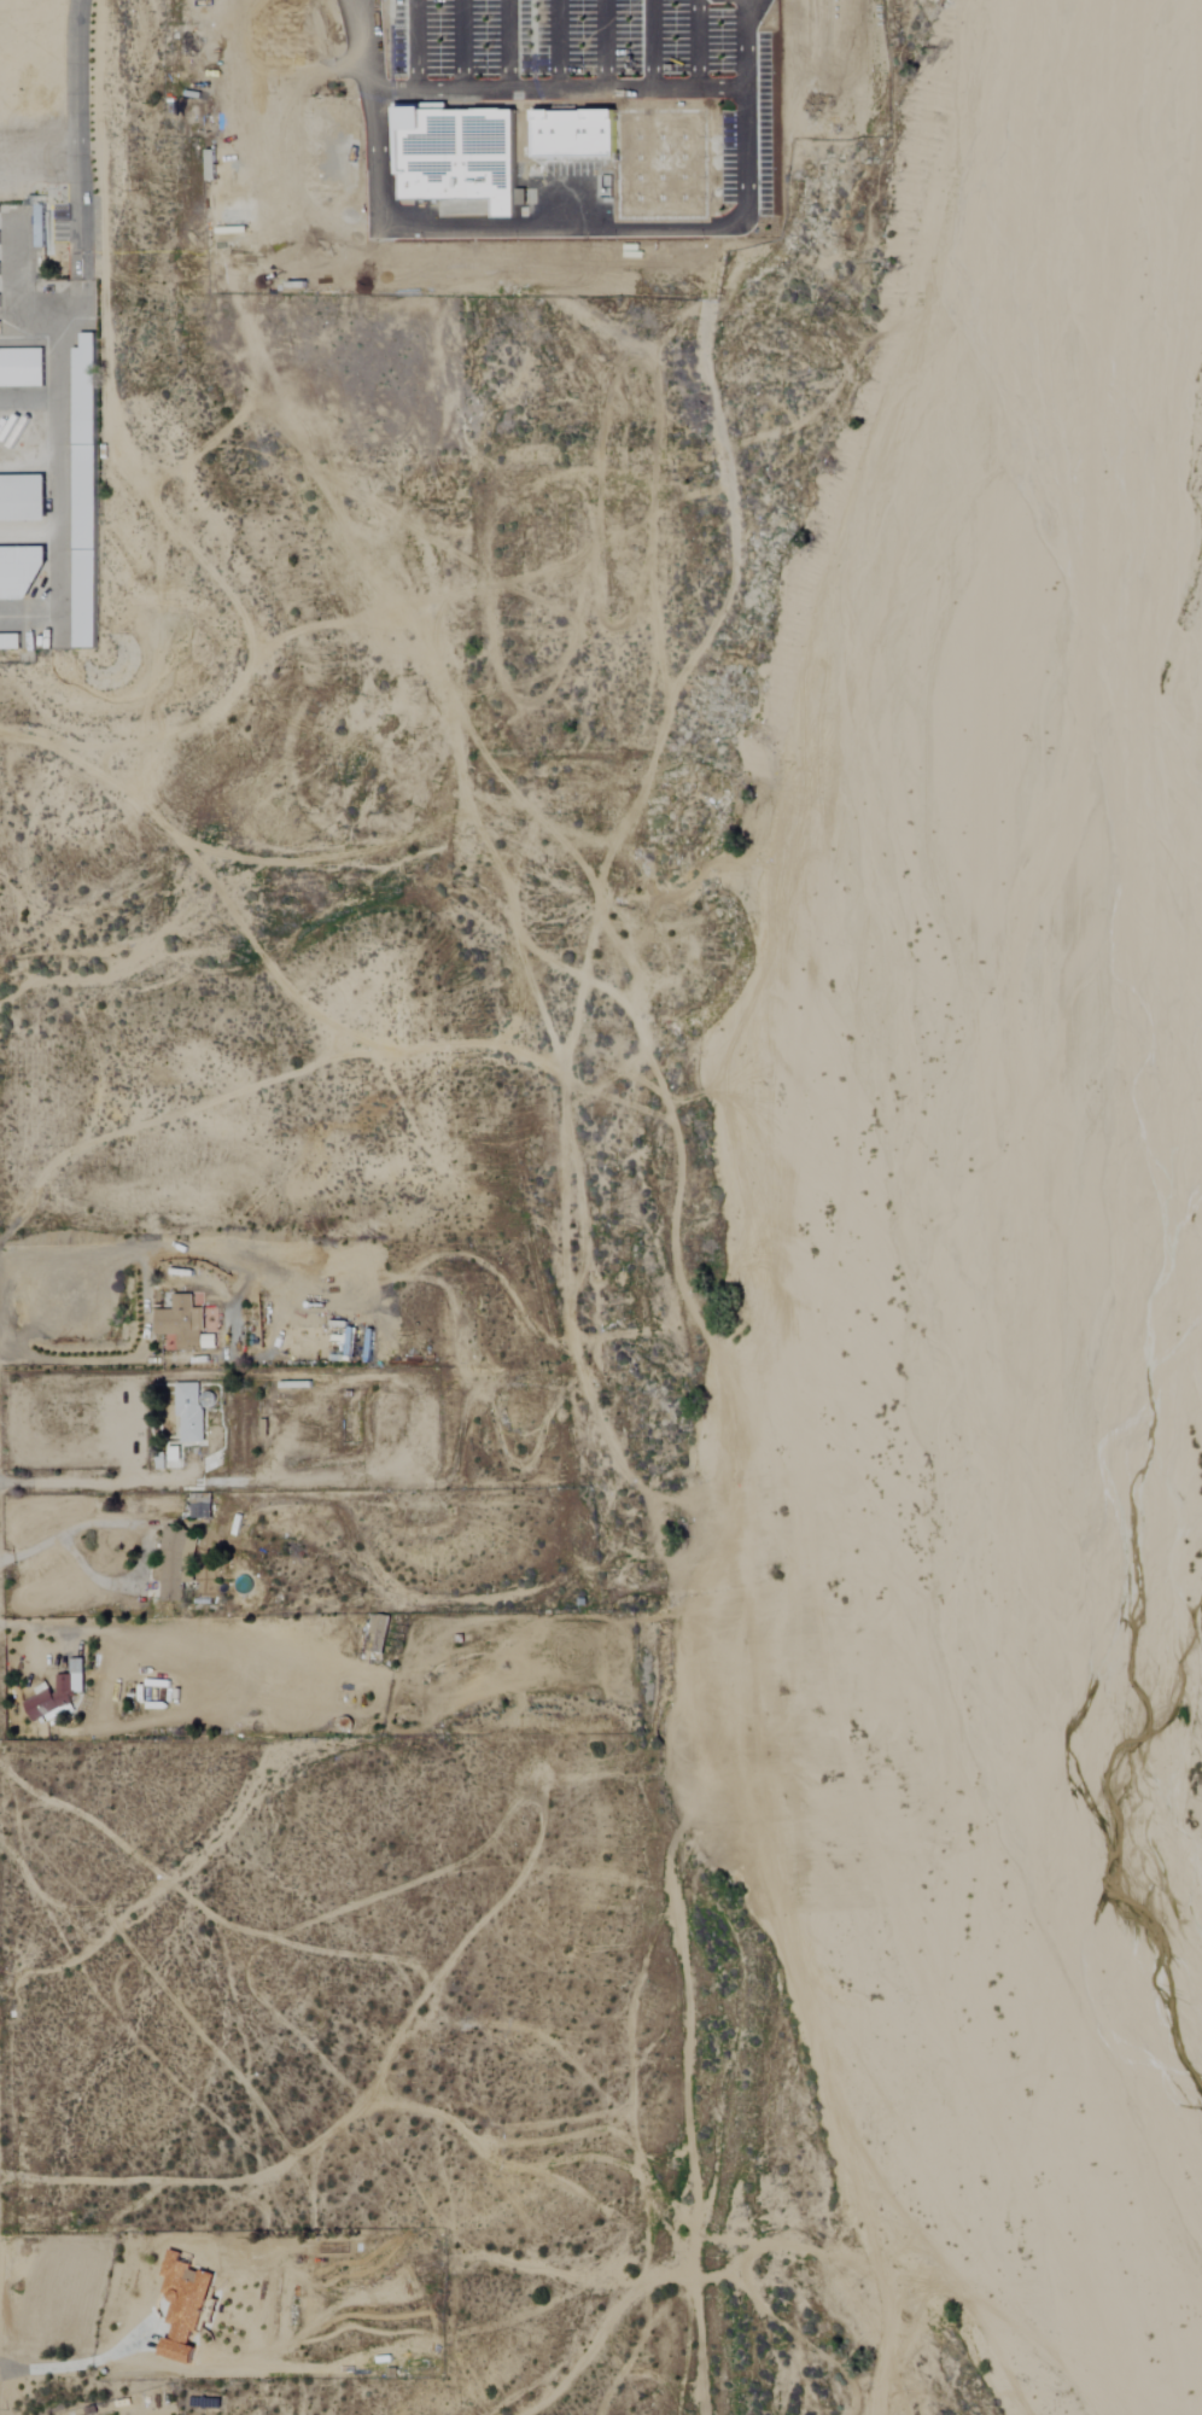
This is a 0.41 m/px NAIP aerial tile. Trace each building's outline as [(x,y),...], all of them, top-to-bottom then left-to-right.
[(45,247),(44,205),(35,206),(36,247),(45,247)] [(95,649),(0,651),(0,273),(1,348),(78,348),(78,332),(84,332),(94,332),(95,649)] [(156,1311),(156,1335),(177,1335),(177,1351),(215,1350),(214,1336),(203,1336),(202,1309),(193,1309),(192,1295),(173,1296),(173,1311),(156,1311)] [(177,1444),(204,1444),(203,1401),(199,1401),(199,1383),(177,1383),(177,1444)] [(211,1519),(210,1495),(190,1495),(190,1520),(211,1519)] [(389,1618),(371,1614),(367,1634),(375,1636),(371,1652),(382,1654),(389,1618)] [(28,1696),(27,1720),(49,1720),(49,1717),(58,1717),(58,1708),(71,1708),(71,1693),(83,1693),(83,1660),(71,1660),(71,1676),(55,1676),(55,1696),(28,1696)] [(191,2254),(167,2248),(161,2276),(165,2277),(156,2318),(169,2321),(161,2357),(192,2364),(214,2274),(187,2268),(191,2254)]
